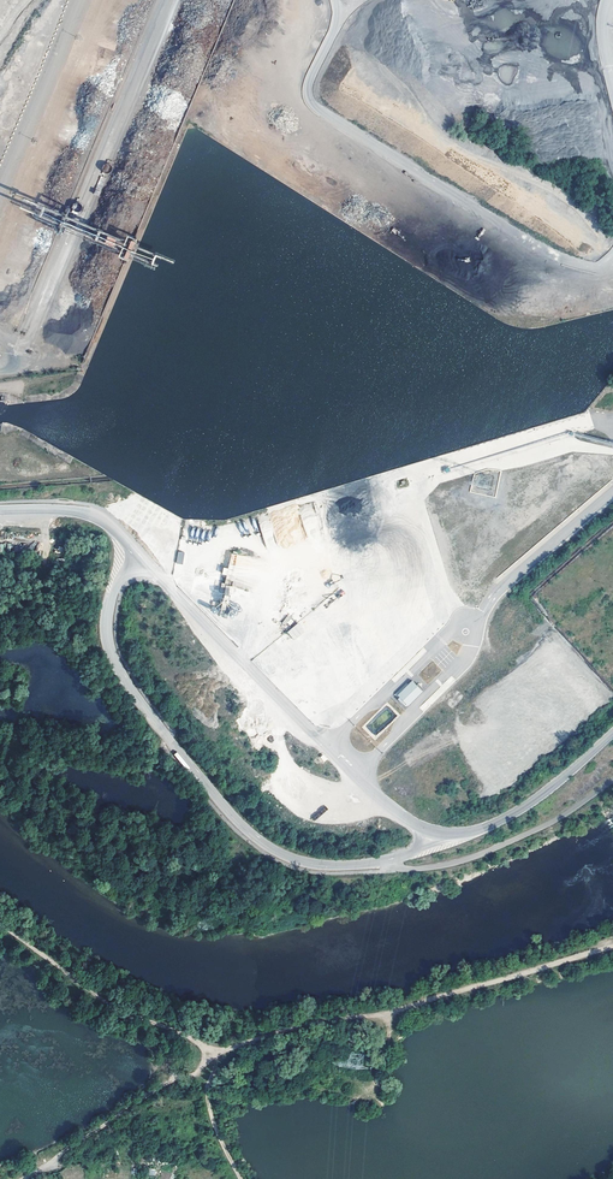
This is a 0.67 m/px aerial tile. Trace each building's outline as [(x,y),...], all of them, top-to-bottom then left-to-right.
[(90,273),(96,264),(90,260),(85,269),(90,273)] [(177,551),(176,563),(183,564),(184,552),(177,551)] [(287,632),(294,640),(304,632),(297,624),(287,632)] [(422,691),(412,681),(398,695),(408,706),(422,691)]
